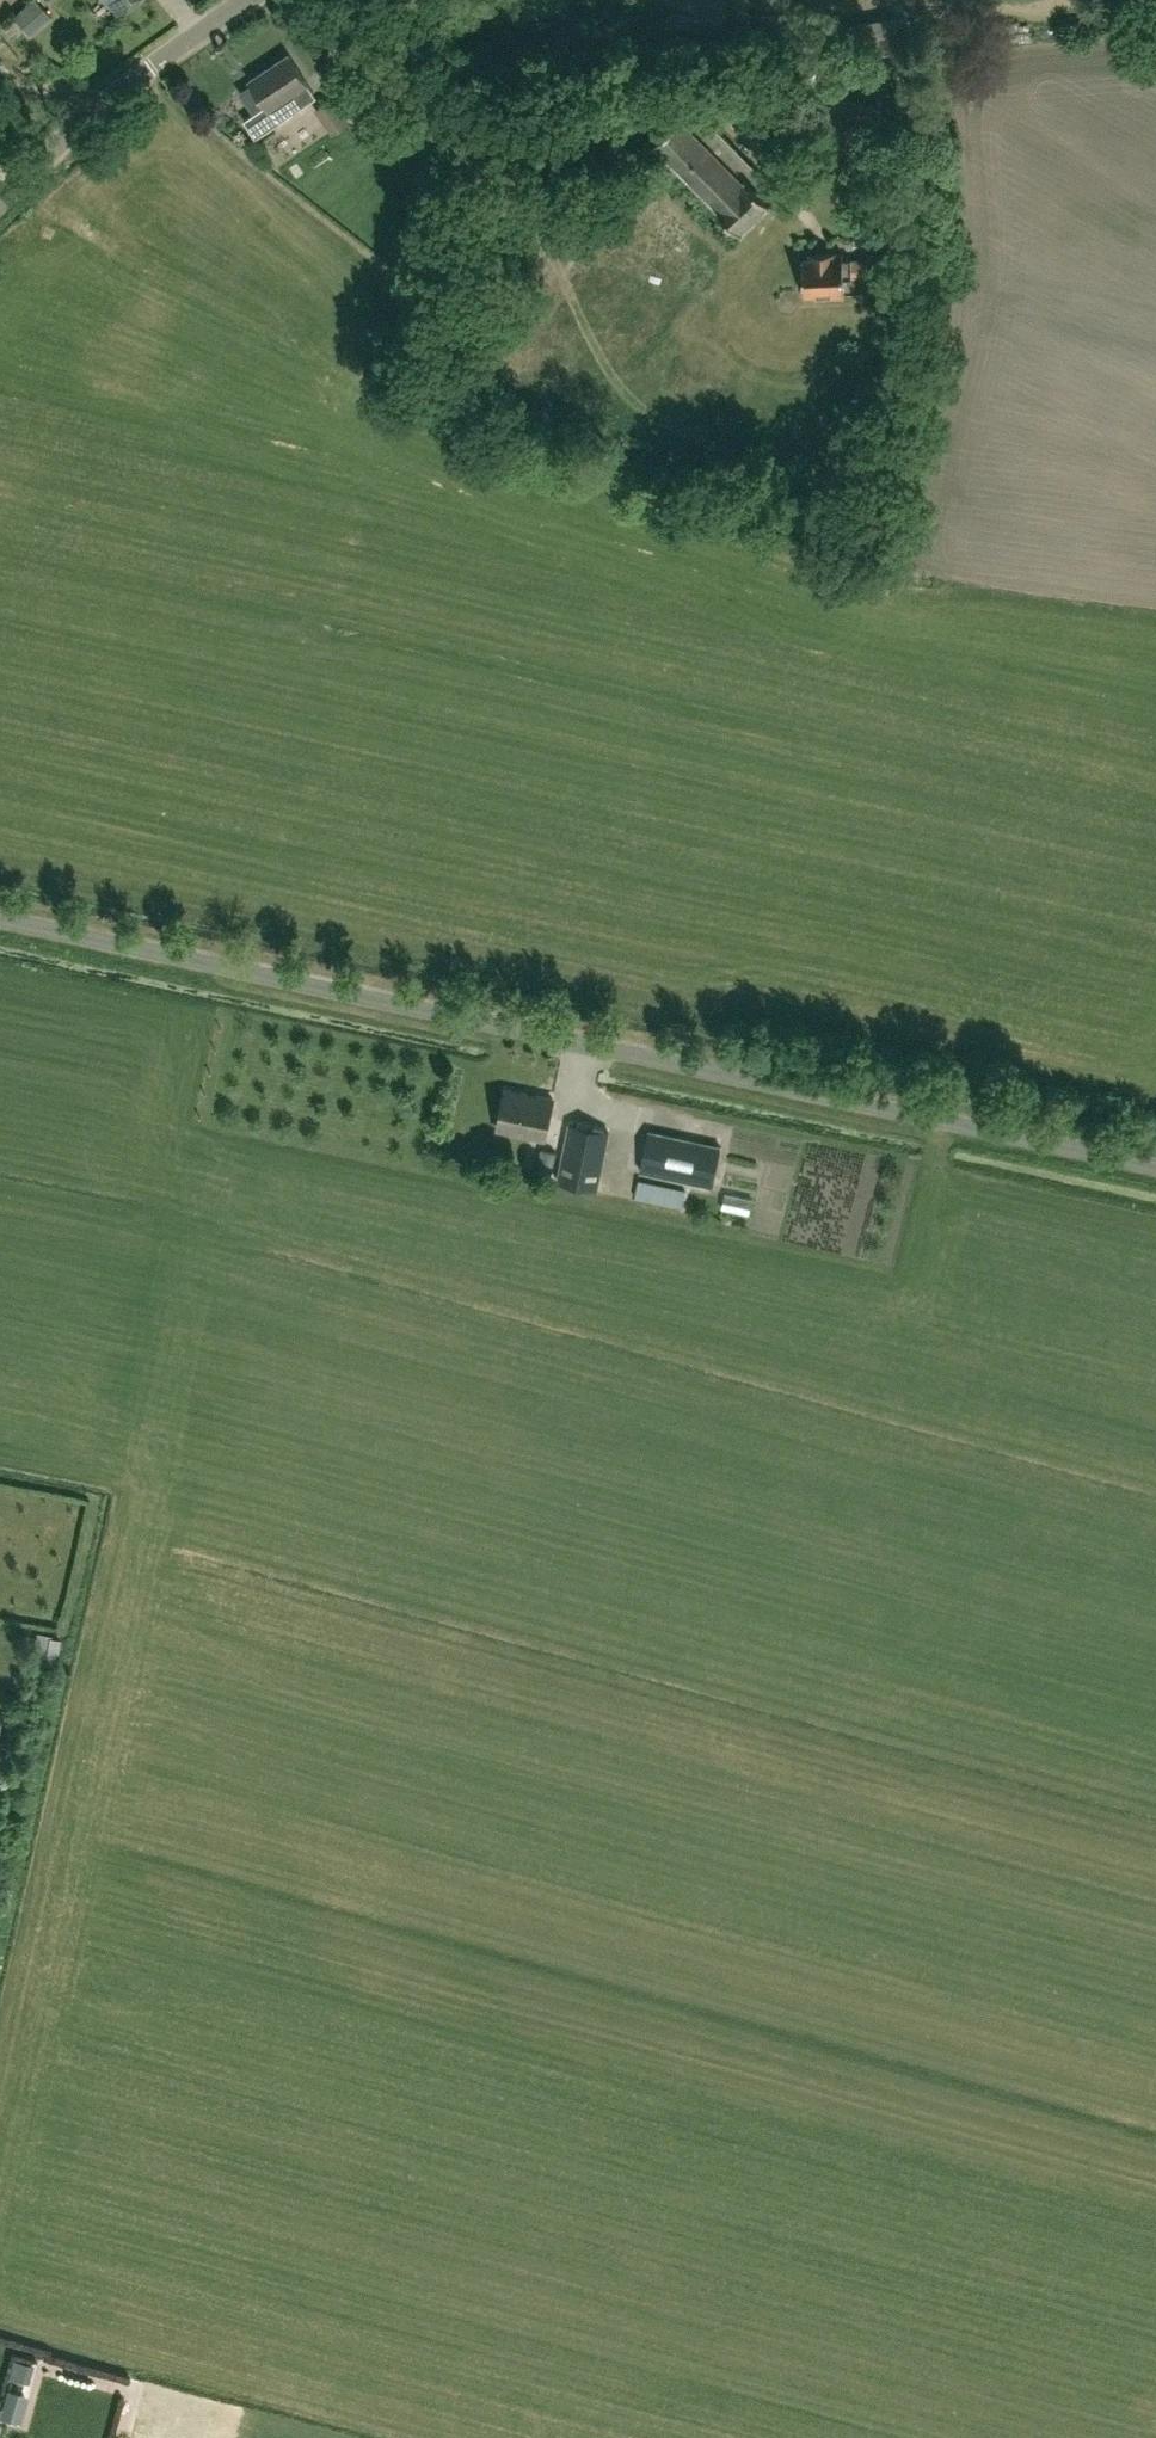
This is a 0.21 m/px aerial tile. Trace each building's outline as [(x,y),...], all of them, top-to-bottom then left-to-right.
[(51,16),(37,0),(30,0),(12,16),(30,35),(51,16)] [(116,13),(130,0),(104,0),(116,13)] [(207,12),(218,3),(216,0),(198,0),(207,12)] [(1137,0),(1113,0),(1115,8),(1137,1),(1137,0)] [(251,84),(237,94),(252,115),(244,120),(256,138),(316,96),(287,54),(249,80),(251,84)] [(741,234),(770,205),(755,190),(764,181),(693,111),(683,121),(679,118),(652,145),(741,234)] [(843,277),(867,277),(866,260),(841,261),(841,257),(834,257),(834,254),(809,254),(809,260),(803,260),(804,295),(823,294),(823,296),(843,296),(843,277)] [(544,1137),(552,1098),(505,1088),(497,1128),(544,1137)] [(597,1189),(610,1128),(570,1120),(557,1181),(597,1189)] [(712,1187),(721,1144),(649,1129),(640,1171),(712,1187)] [(686,1207),(690,1185),(642,1174),(637,1197),(686,1207)] [(27,2383),(8,2378),(0,2407),(19,2412),(27,2383)]
